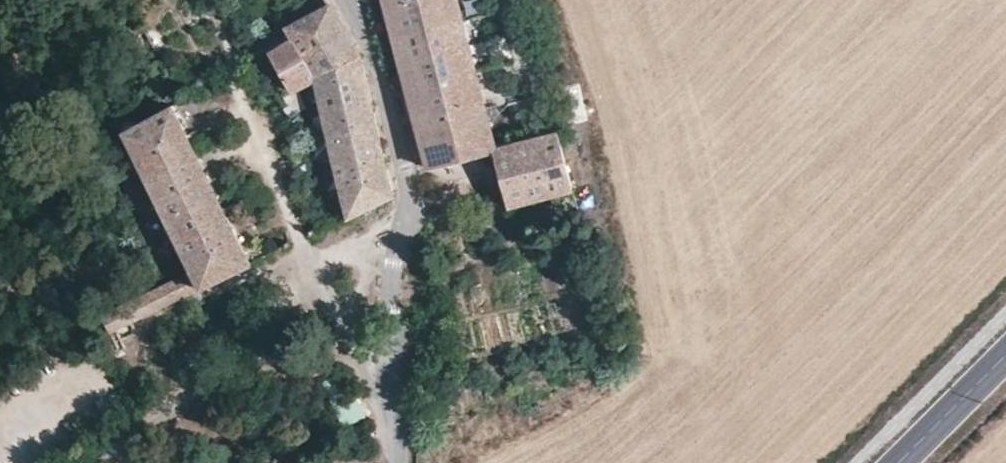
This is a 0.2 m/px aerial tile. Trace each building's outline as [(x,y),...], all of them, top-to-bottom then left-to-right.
[(486,109),(459,0),(383,0),(425,170),(497,152),(486,109)] [(350,218),(394,196),(360,56),(330,5),(288,32),(293,42),(272,54),(293,93),(317,80),(334,151),(350,218)] [(486,109),(497,152),(504,181),(512,210),(571,195),(546,94),(486,109)] [(193,275),(100,323),(107,341),(122,334),(253,267),(204,167),(175,107),(127,133),(193,275)] [(127,349),(122,334),(107,341),(112,355),(127,349)]
